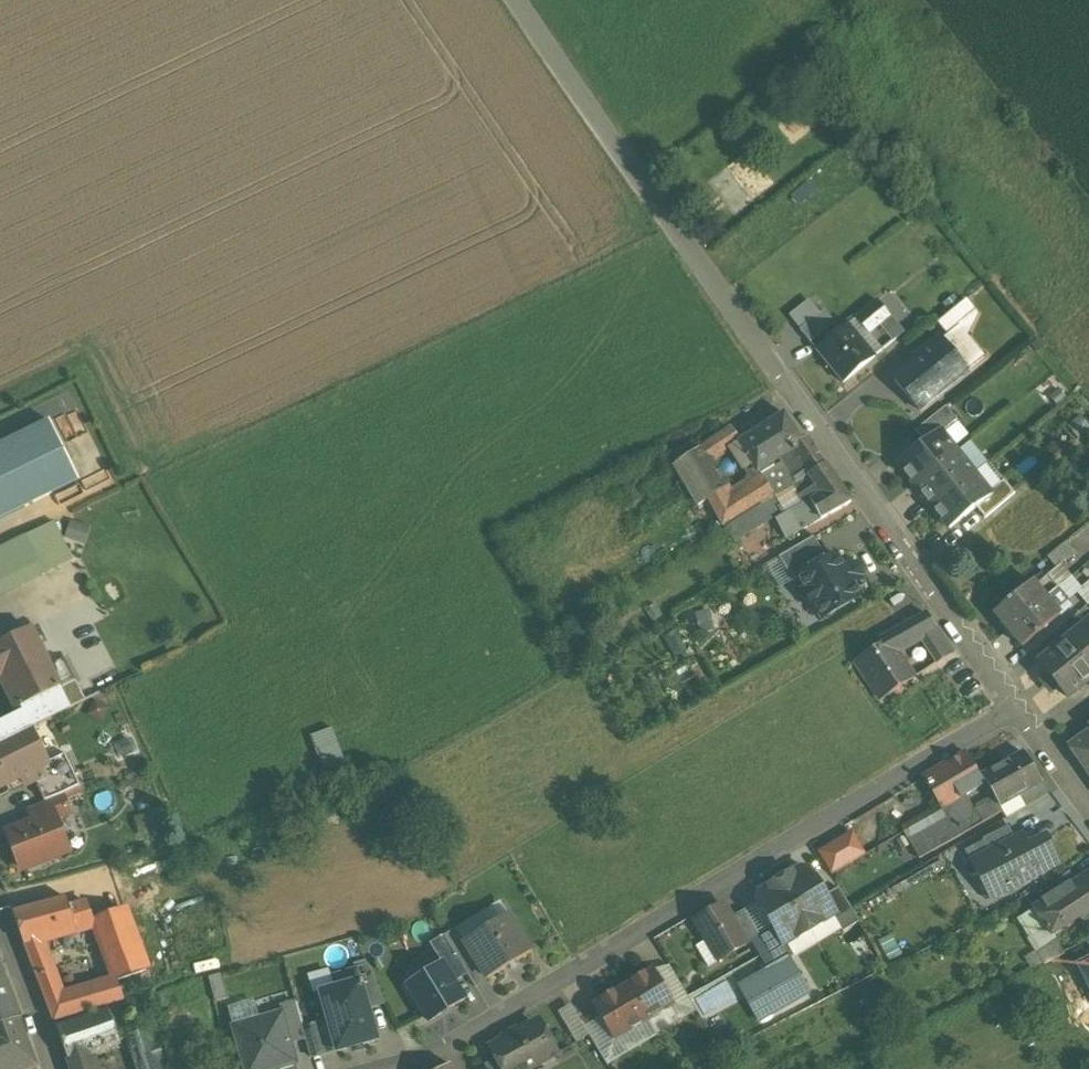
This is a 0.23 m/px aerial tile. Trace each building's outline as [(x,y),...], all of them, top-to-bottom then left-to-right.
[(965,300),(937,324),(946,336),(956,328),(975,313),(965,300)] [(889,317),(877,302),(856,319),(869,334),(879,325),(889,317)] [(823,314),(800,331),(810,343),(832,325),(823,314)] [(903,334),(889,317),(879,325),(893,342),(903,334)] [(847,326),(841,331),(838,326),(825,337),(828,341),(817,351),(843,383),(874,358),(847,326)] [(946,336),(941,340),(967,372),(983,359),(956,328),(946,336)] [(940,339),(921,355),(923,358),(894,382),(919,411),(967,372),(941,340),(940,339)] [(909,348),(888,360),(895,372),(916,360),(909,348)] [(946,407),(915,431),(924,443),(939,431),(941,433),(957,421),(946,407)] [(784,414),(768,424),(787,454),(779,459),(781,463),(791,478),(805,469),(809,476),(825,466),(808,439),(803,442),(785,414),(784,415),(784,414)] [(79,482),(50,423),(0,447),(0,521),(79,482)] [(738,443),(737,443),(757,473),(758,472),(760,476),(762,475),(781,463),(779,459),(787,454),(768,424),(738,443)] [(728,430),(699,449),(708,463),(737,443),(738,443),(729,429),(728,429),(728,430)] [(924,443),(897,464),(915,486),(956,453),(941,433),(939,431),(924,443)] [(699,449),(673,467),(673,468),(674,468),(682,481),(686,488),(698,506),(708,500),(724,490),(708,463),(699,449)] [(956,453),(915,486),(932,507),(973,474),(956,453)] [(795,484),(791,478),(781,463),(762,475),(776,497),(792,486),(795,484)] [(809,476),(808,476),(815,487),(799,496),(804,505),(792,512),(786,515),(776,521),(785,539),(851,503),(825,466),(809,476)] [(805,469),(791,478),(795,484),(808,476),(809,476),(805,469)] [(973,474),(932,507),(949,529),(976,508),(991,496),(989,493),(973,474)] [(757,484),(731,500),(724,490),(708,500),(722,525),(760,502),(762,505),(773,498),(776,497),(762,475),(760,476),(754,480),(757,484)] [(795,484),(792,486),(799,496),(815,487),(808,476),(795,484)] [(682,481),(676,485),(680,492),(686,488),(682,481)] [(1004,481),(989,493),(991,496),(976,508),(985,519),(1015,494),(1004,481)] [(776,497),(773,498),(783,511),(786,515),(792,512),(804,505),(799,496),(792,486),(776,497)] [(762,505),(741,519),(750,533),(783,511),(773,498),(762,505)] [(73,519),(65,535),(83,543),(90,527),(73,519)] [(741,519),(726,529),(734,542),(750,533),(741,519)] [(54,523),(25,537),(44,575),(73,560),(54,523)] [(44,575),(25,537),(0,550),(0,596),(44,575)] [(813,537),(779,557),(793,581),(798,578),(798,577),(826,560),(813,537)] [(1066,542),(1047,558),(1057,570),(1076,554),(1066,542)] [(826,560),(798,577),(798,578),(805,590),(801,597),(807,606),(815,606),(822,619),(860,597),(853,584),(861,580),(851,563),(843,567),(836,555),(826,560)] [(1047,577),(1035,586),(1046,599),(1057,589),(1047,577)] [(1076,592),(1087,606),(1088,605),(1088,581),(1076,592)] [(1031,582),(994,613),(1008,630),(1046,599),(1035,586),(1031,582)] [(1057,589),(1046,599),(1056,611),(1067,602),(1057,589)] [(1046,599),(1008,630),(1023,647),(1060,616),(1056,611),(1046,599)] [(926,614),(884,639),(883,638),(883,639),(885,642),(892,652),(899,648),(920,636),(936,628),(926,614)] [(58,616),(31,630),(49,666),(76,653),(58,616)] [(1040,664),(1049,674),(1047,675),(1046,687),(1057,688),(1058,687),(1067,697),(1088,680),(1088,642),(1081,633),(1088,627),(1086,625),(1040,664)] [(936,628),(920,636),(938,663),(953,653),(936,628)] [(0,645),(0,668),(4,675),(23,713),(31,729),(70,710),(69,709),(60,689),(49,666),(31,630),(0,645)] [(885,642),(855,661),(881,700),(911,680),(892,652),(885,642)] [(76,653),(49,666),(60,689),(87,675),(76,653)] [(60,689),(69,709),(99,695),(87,675),(60,689)] [(30,730),(31,729),(23,713),(0,725),(0,745),(30,730)] [(338,729),(314,734),(321,766),(345,761),(338,729)] [(0,745),(0,787),(21,777),(26,786),(35,781),(44,777),(39,768),(47,764),(46,763),(30,730),(0,745)] [(1067,747),(1088,777),(1088,731),(1067,747)] [(966,753),(926,777),(930,784),(929,785),(930,788),(932,787),(945,808),(965,796),(985,784),(980,777),(966,753)] [(1024,753),(980,777),(985,784),(999,807),(1018,796),(1041,783),(1024,753)] [(65,754),(46,763),(47,764),(39,768),(44,777),(35,781),(44,803),(64,795),(81,789),(65,754)] [(1041,783),(1018,796),(1025,808),(1048,795),(1041,783)] [(44,803),(27,809),(33,824),(53,816),(55,820),(71,814),(64,795),(44,803)] [(946,810),(904,833),(919,859),(976,827),(968,815),(975,811),(965,796),(945,808),(946,810)] [(1018,796),(999,807),(1002,812),(1007,818),(1025,808),(1018,796)] [(975,811),(968,815),(976,827),(1002,812),(999,807),(994,800),(975,811)] [(33,824),(8,833),(22,870),(67,852),(55,820),(53,816),(33,824)] [(855,827),(815,851),(830,875),(870,852),(855,827)] [(1008,829),(984,841),(990,853),(1014,841),(1008,829)] [(1046,838),(1029,847),(1040,868),(1039,869),(1041,873),(1059,863),(1046,838)] [(990,853),(980,859),(989,875),(981,880),(991,899),(1008,890),(1006,886),(1039,869),(1040,868),(1029,847),(1026,843),(1017,847),(1014,841),(990,853)] [(810,871),(802,869),(792,875),(791,873),(780,880),(810,931),(822,924),(821,922),(832,915),(834,914),(825,899),(826,898),(825,896),(810,871)] [(1032,907),(1033,909),(1034,909),(1046,928),(1045,928),(1047,931),(1048,931),(1051,936),(1088,912),(1088,871),(1070,883),(1032,907)] [(810,931),(780,880),(768,886),(769,888),(760,894),(758,902),(773,927),(774,929),(775,928),(784,944),(786,943),(798,936),(799,938),(810,931)] [(838,888),(825,896),(826,898),(825,899),(834,914),(832,915),(843,932),(859,923),(838,888)] [(66,898),(13,913),(24,945),(29,959),(46,954),(40,939),(75,930),(91,924),(86,904),(86,903),(69,908),(66,898)] [(723,906),(696,922),(707,941),(719,961),(747,945),(746,944),(731,919),(723,906)] [(1033,909),(1018,919),(1031,937),(1045,928),(1046,928),(1034,909),(1033,909)] [(125,911),(95,922),(117,981),(147,971),(125,911)] [(745,911),(731,919),(746,944),(759,936),(759,935),(745,911)] [(465,941),(464,942),(471,953),(487,980),(532,952),(508,915),(465,941)] [(773,927),(759,935),(759,936),(777,965),(789,959),(793,956),(786,943),(784,944),(775,928),(774,929),(773,927)] [(457,928),(444,936),(459,960),(471,953),(464,942),(465,941),(457,928)] [(444,936),(430,945),(442,964),(443,964),(454,983),(468,975),(459,960),(444,936)] [(1055,939),(1036,951),(1044,965),(1064,954),(1055,939)] [(719,961),(707,941),(696,947),(708,967),(719,961)] [(471,953),(459,960),(468,975),(475,987),(487,980),(471,953)] [(46,954),(29,959),(36,976),(53,970),(46,954)] [(777,965),(769,970),(740,986),(759,1021),(808,993),(789,959),(777,965)] [(442,964),(407,986),(429,1022),(465,1000),(454,983),(443,964),(442,964)] [(670,966),(654,970),(674,1004),(648,1020),(657,1036),(697,1012),(670,966)] [(13,1000),(13,999),(12,997),(0,967),(0,1005),(13,1000)] [(369,967),(355,971),(358,982),(361,981),(373,978),(369,967)] [(53,970),(36,976),(53,1021),(55,1020),(55,1021),(70,1016),(63,997),(53,970)] [(654,970),(627,986),(648,1020),(674,1004),(654,970)] [(355,971),(339,976),(335,983),(337,988),(358,982),(355,971)] [(373,978),(361,981),(368,1008),(385,1004),(373,978)] [(117,981),(63,997),(70,1016),(123,1000),(117,981)] [(337,988),(320,993),(329,1025),(336,1050),(336,1052),(377,1041),(368,1008),(361,981),(358,982),(337,988)] [(627,986),(593,1006),(595,1011),(613,1041),(648,1020),(627,986)] [(889,987),(863,1000),(870,1013),(896,1001),(889,987)] [(0,1005),(0,1025),(20,1018),(13,999),(13,1000),(0,1005)] [(294,1002),(280,1006),(282,1013),(291,1044),(305,1040),(303,1032),(294,1002)] [(56,1028),(70,1068),(94,1068),(91,1059),(88,1053),(105,1047),(119,1042),(117,1035),(108,1009),(56,1028)] [(595,1011),(582,1024),(607,1066),(657,1036),(648,1020),(613,1041),(595,1011)] [(233,1027),(245,1068),(278,1068),(296,1064),(291,1044),(282,1013),(233,1027)] [(38,1068),(20,1020),(21,1019),(20,1018),(0,1025),(0,1068),(35,1068),(38,1068)] [(513,1032),(505,1036),(504,1039),(490,1048),(496,1059),(502,1068),(531,1068),(557,1054),(547,1035),(542,1038),(534,1023),(516,1033),(513,1032)] [(329,1025),(303,1032),(305,1040),(310,1058),(336,1050),(329,1025)] [(129,1036),(140,1068),(168,1068),(153,1028),(129,1036)] [(105,1047),(88,1053),(91,1059),(108,1053),(105,1047)] [(496,1059),(484,1066),(486,1068),(502,1068),(496,1059)]
